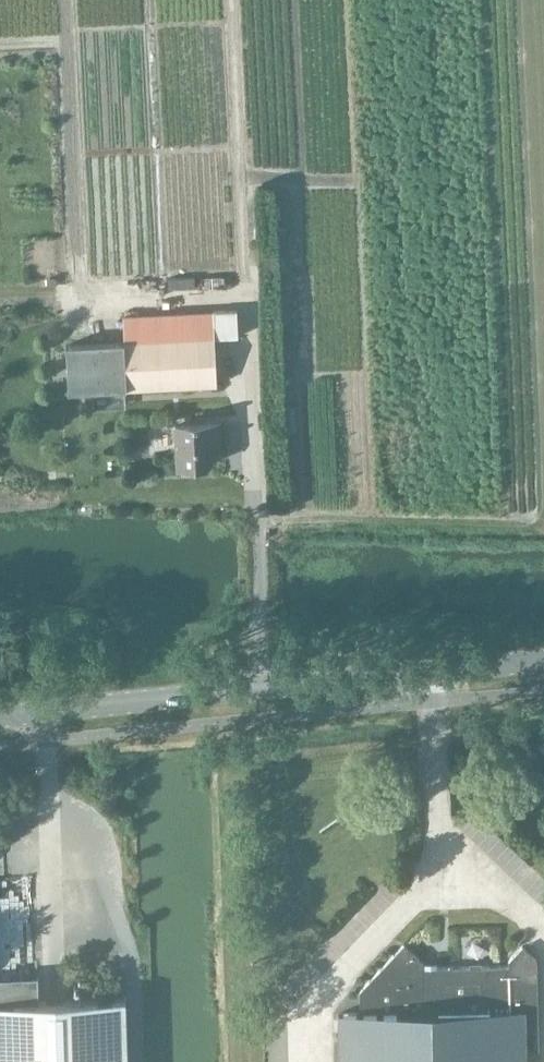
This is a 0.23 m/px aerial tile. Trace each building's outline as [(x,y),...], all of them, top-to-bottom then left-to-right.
[(234,285),(231,147),(161,148),(164,286),(198,286),(234,285)] [(124,342),(126,388),(216,383),(214,337),(124,342)] [(124,342),(64,344),(66,391),(126,388),(124,342)] [(218,422),(175,424),(178,467),(206,466),(220,451),(218,422)] [(525,1049),(538,1049),(536,960),(522,946),(508,960),(508,965),(481,966),(481,970),(469,970),(469,966),(423,967),(423,963),(403,944),(359,991),(359,1012),(338,1013),(340,1061),(525,1061),(525,1049)] [(0,981),(0,1061),(129,1061),(127,1004),(43,1006),(42,980),(0,981)]
